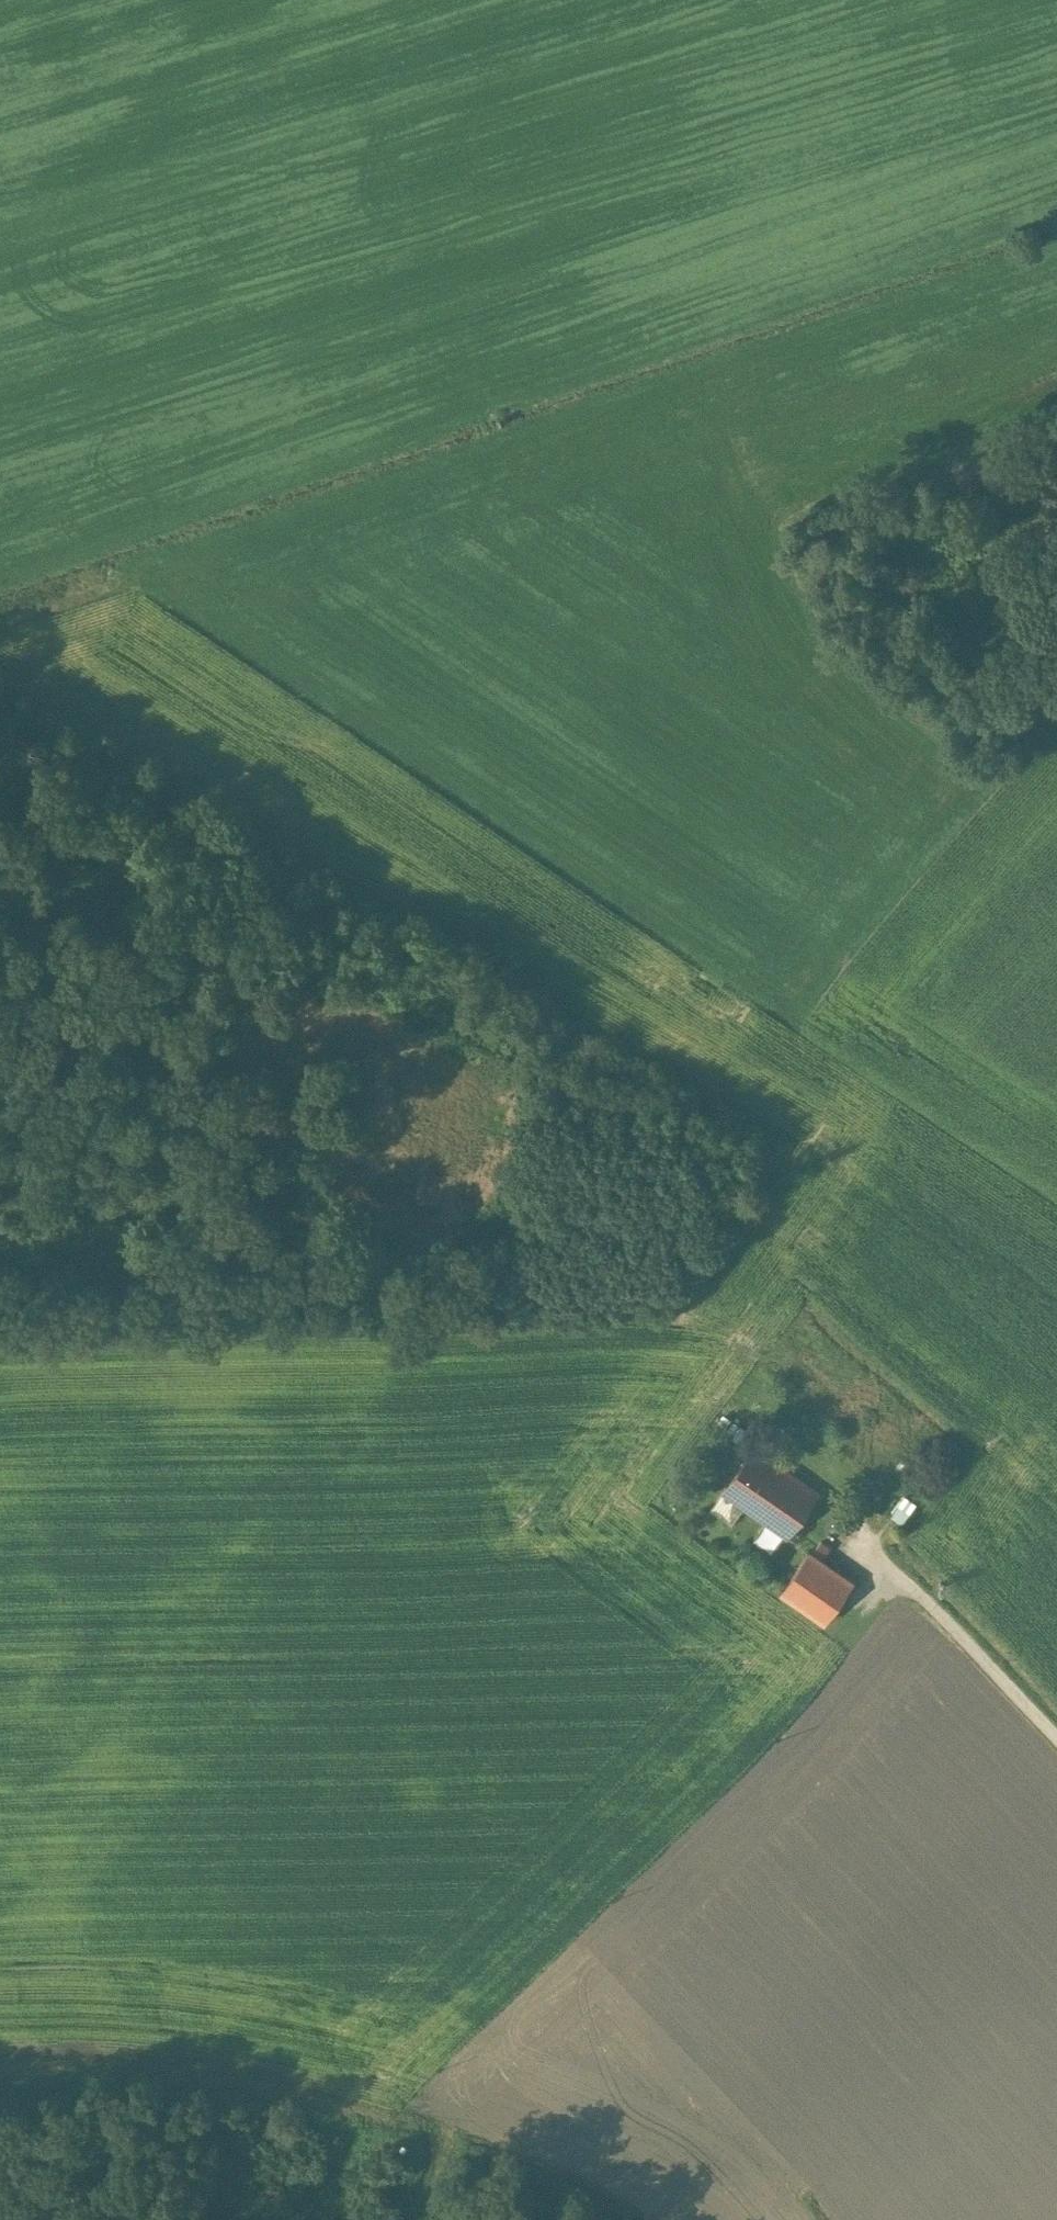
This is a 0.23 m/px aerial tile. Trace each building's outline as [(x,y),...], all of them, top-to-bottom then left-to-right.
[(818,1492),(753,1446),(722,1490),(787,1535),(818,1492)] [(853,1581),(808,1550),(780,1590),(824,1621),(853,1581)]
